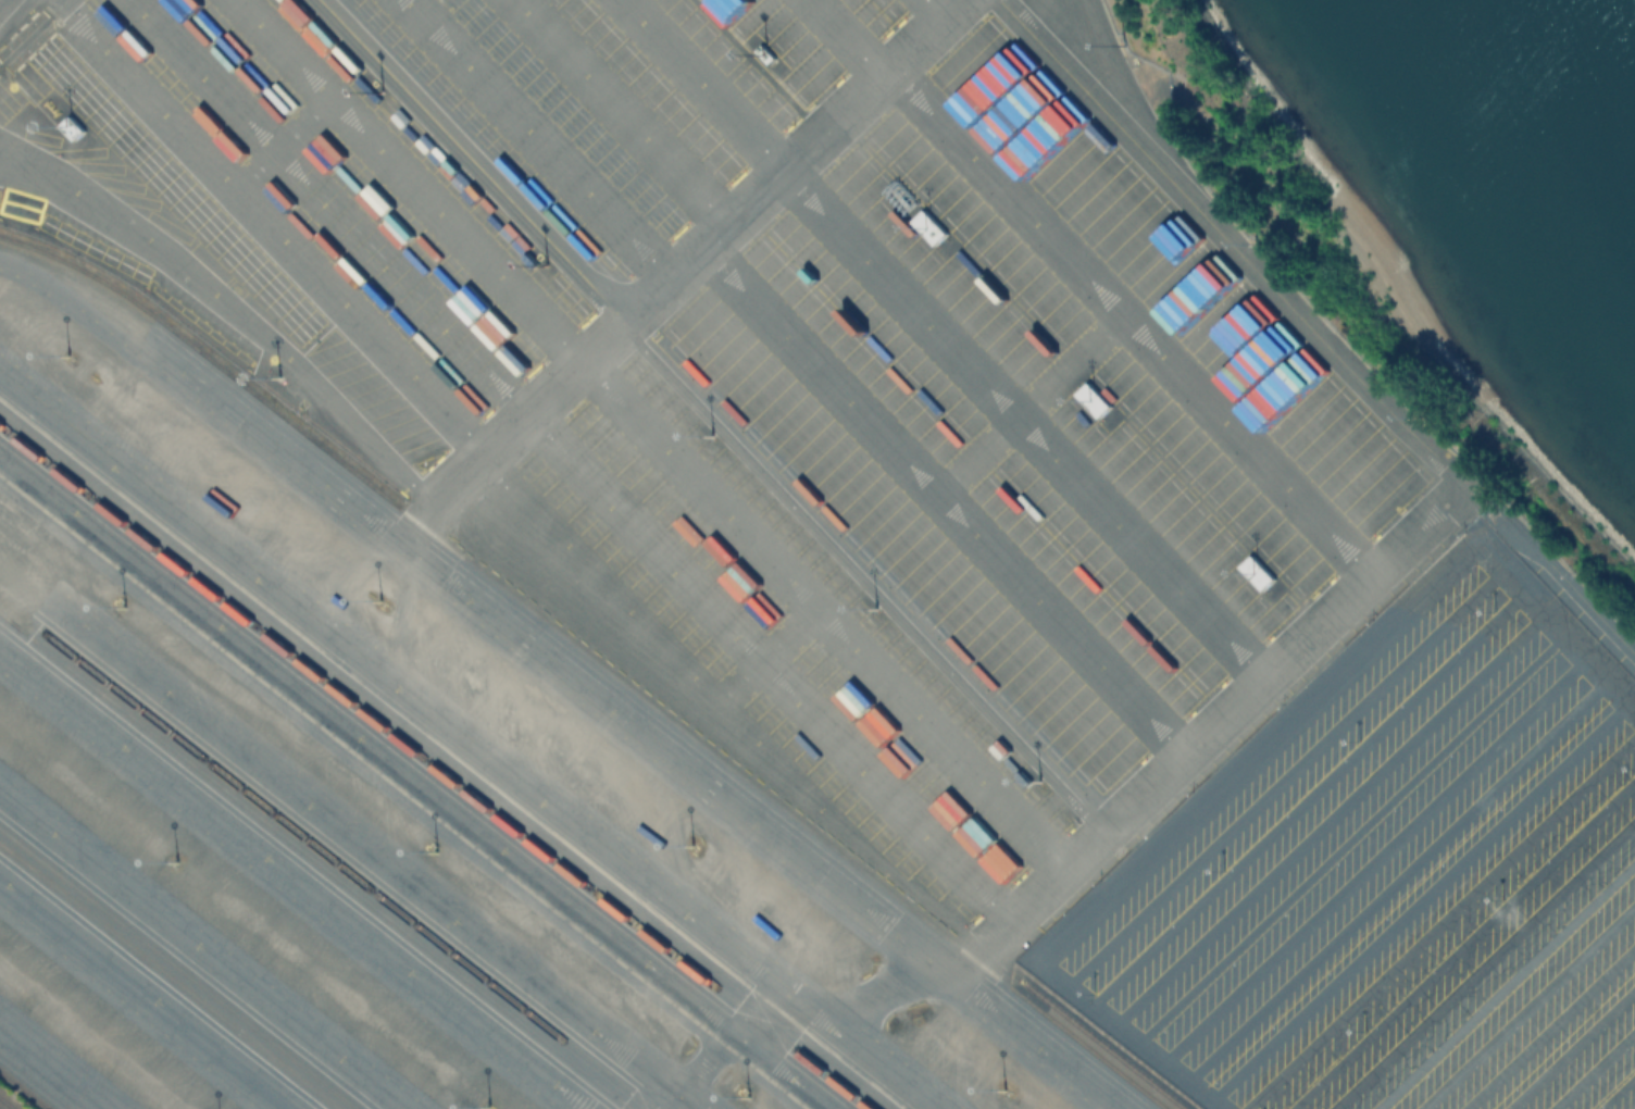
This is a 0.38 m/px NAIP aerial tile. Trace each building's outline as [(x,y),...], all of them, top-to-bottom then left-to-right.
[(759,51),(764,45),(777,58),(771,64),(759,51)] [(60,129),(71,119),(85,133),(74,144),(60,129)] [(914,222),(926,210),(949,234),(936,246),(914,222)] [(1100,419),(1077,395),(1090,383),(1113,407),(1100,419)] [(569,524),(581,535),(588,528),(576,517),(569,524)] [(1264,591),(1241,568),(1255,556),(1276,580),(1264,591)]
